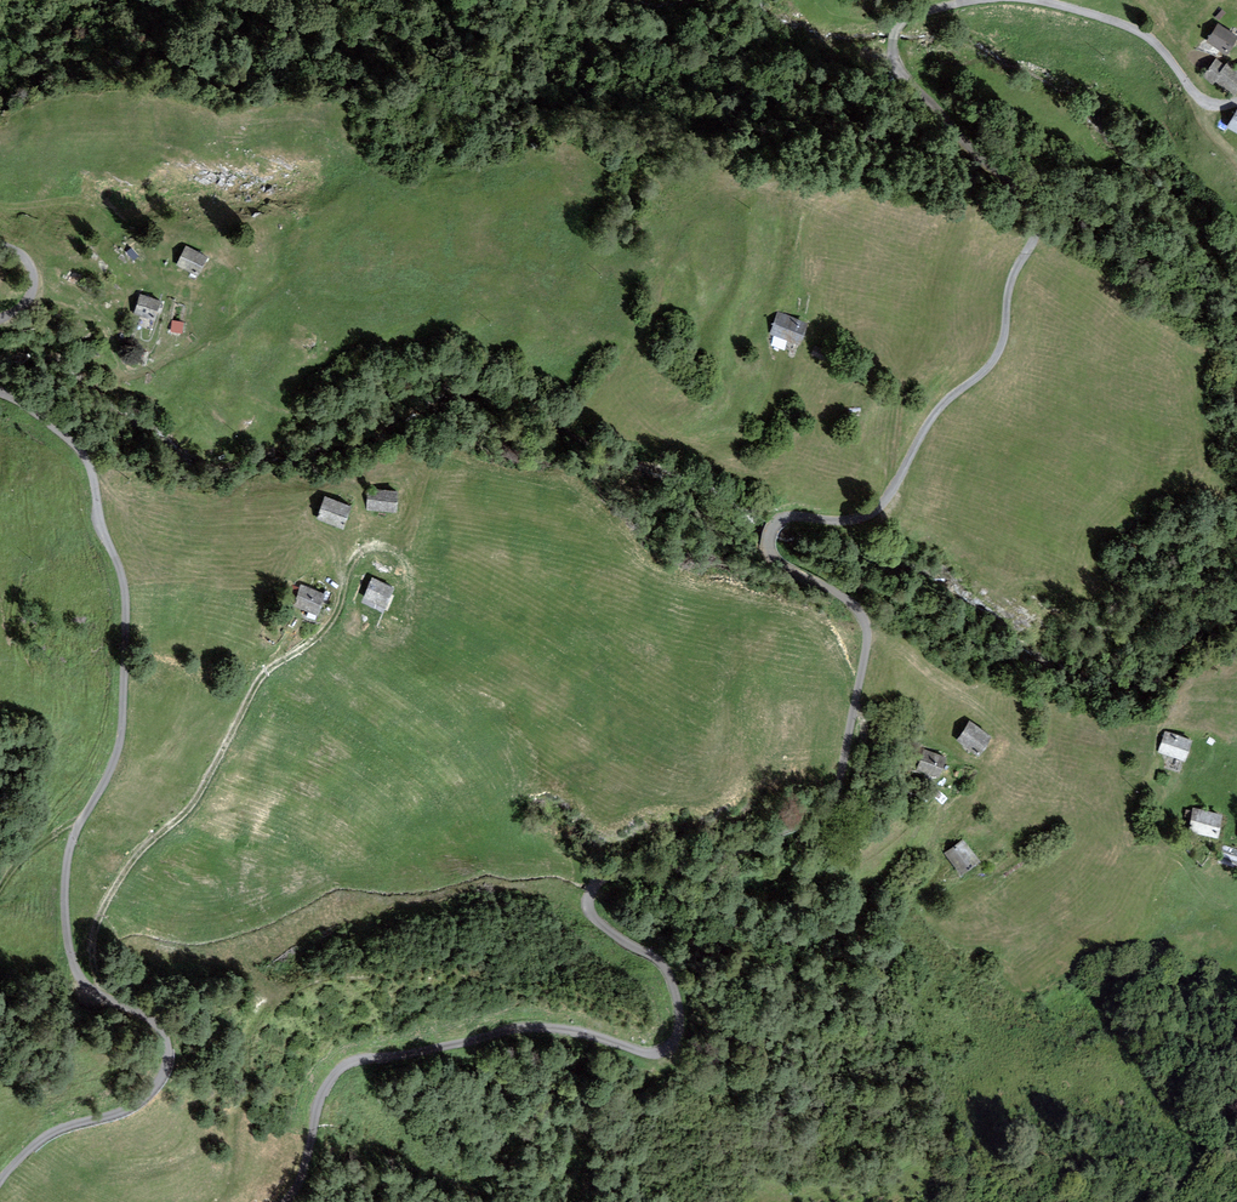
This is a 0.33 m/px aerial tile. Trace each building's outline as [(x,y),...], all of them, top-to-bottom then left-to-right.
[(1218,22),(1206,39),(1226,53),(1236,38),(1236,35),(1218,22)] [(1217,57),(1202,75),(1213,85),(1216,81),(1234,95),(1236,91),(1236,65),(1229,59),(1225,63),(1217,57)] [(1227,127),(1236,133),(1236,109),(1227,127)] [(207,255),(186,245),(176,265),(197,275),(207,255)] [(161,300),(140,293),(133,313),(154,321),(161,300)] [(806,322),(777,311),(769,333),(798,344),(806,322)] [(197,329),(184,325),(180,336),(193,341),(197,329)] [(827,356),(813,350),(811,355),(825,361),(827,356)] [(398,494),(371,492),(370,510),(396,512),(398,494)] [(349,507),(327,499),(320,517),(342,525),(349,507)] [(395,587),(374,578),(365,598),(386,607),(395,587)] [(322,594),(300,585),(292,607),(314,615),(322,594)] [(992,736),(969,720),(956,740),(979,756),(992,736)] [(1192,738),(1165,730),(1158,752),(1186,760),(1192,738)] [(946,756),(924,748),(916,770),(939,778),(946,756)] [(1223,813),(1193,808),(1189,831),(1219,836),(1223,813)] [(980,862),(963,839),(945,852),(962,875),(980,862)]
